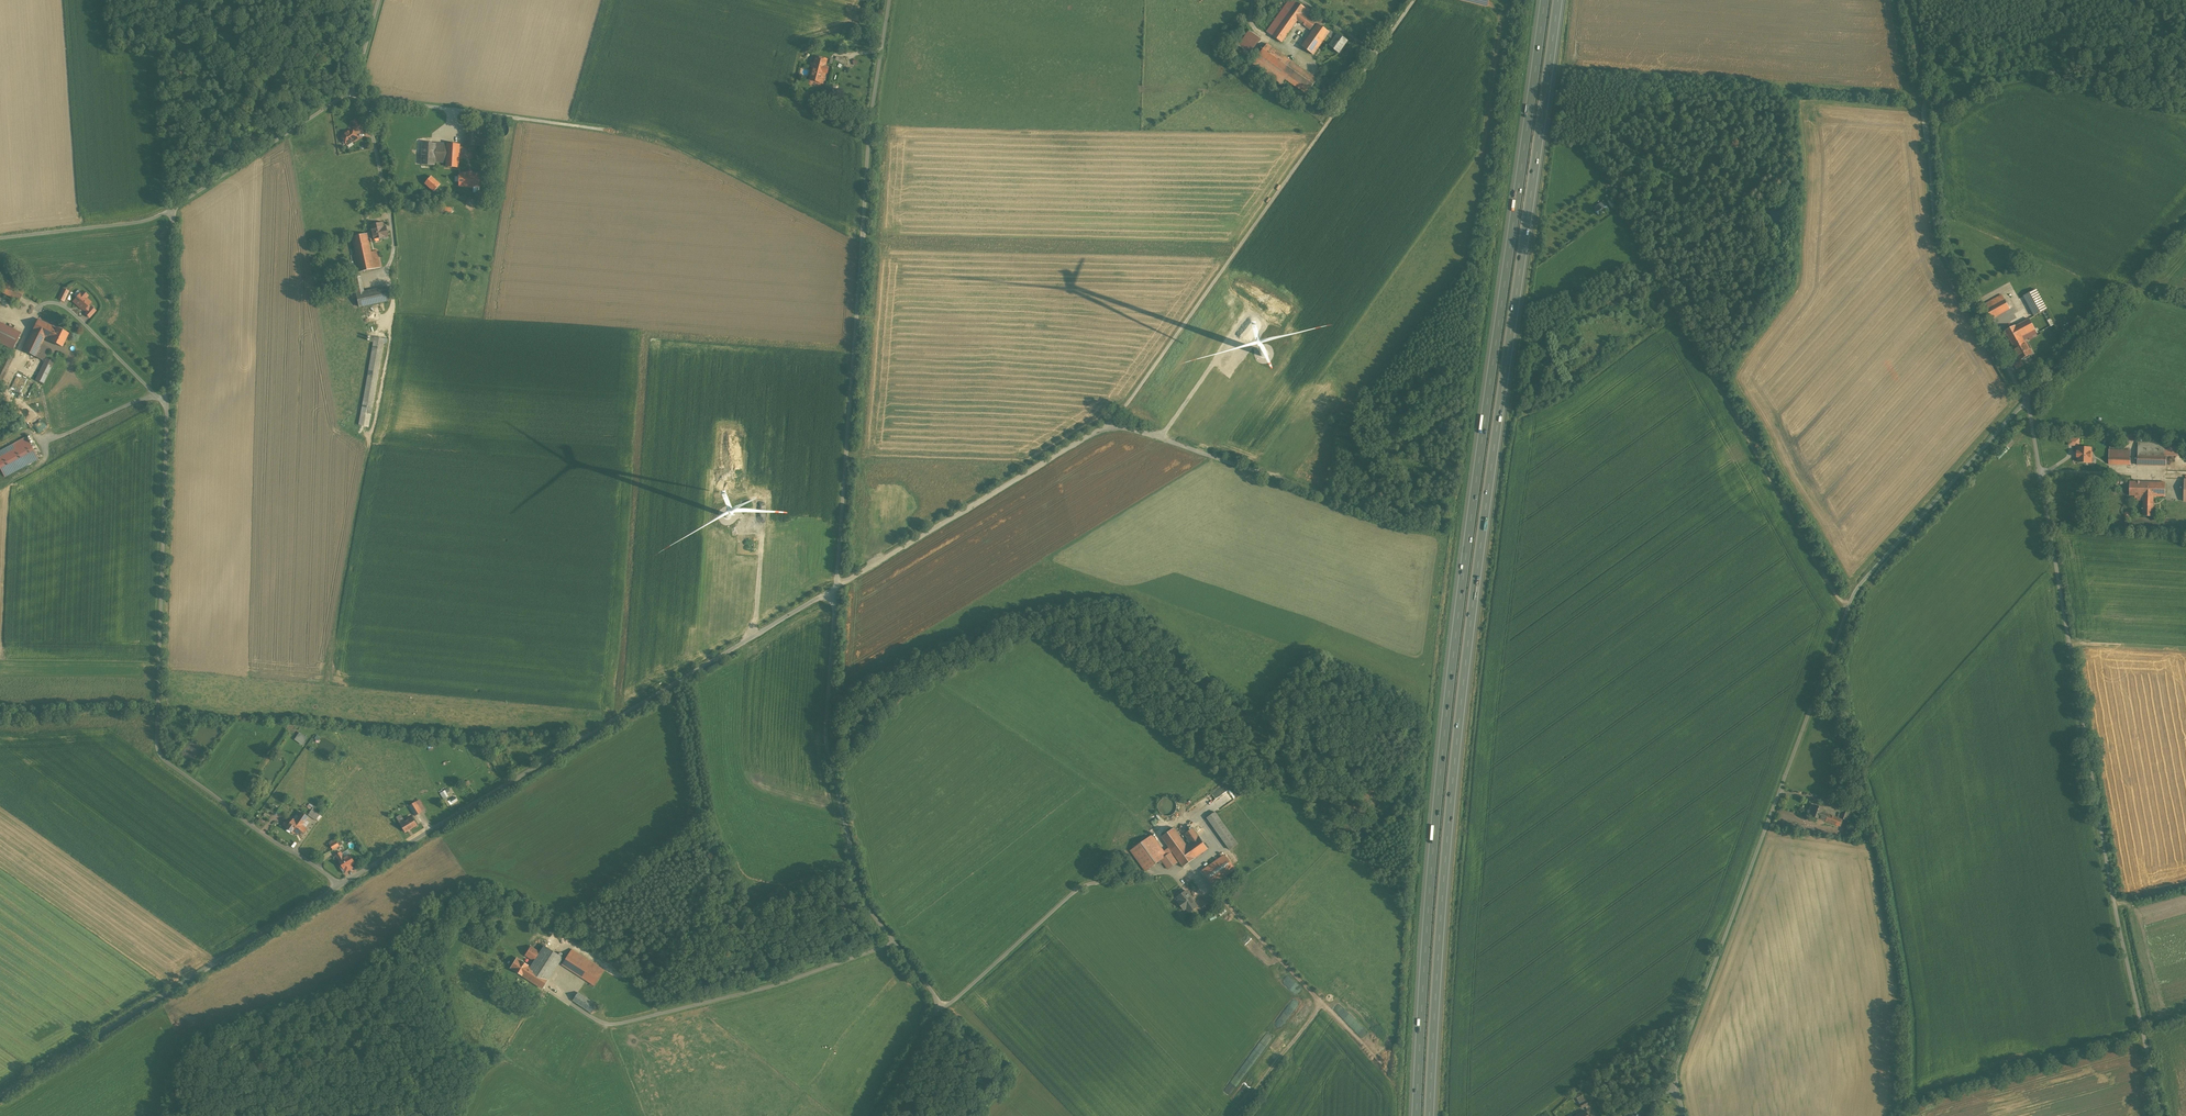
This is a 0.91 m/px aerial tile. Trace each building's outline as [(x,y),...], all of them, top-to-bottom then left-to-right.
[(1329,32),(1317,24),(1315,23),(1319,18),(1305,9),(1305,8),(1294,0),(1290,0),(1267,32),(1282,42),(1297,20),(1312,31),(1302,46),(1313,54),(1324,39),(1326,36),(1329,32)] [(1246,29),(1235,45),(1248,53),(1258,37),(1246,29)] [(1326,36),(1333,41),(1331,44),(1330,46),(1333,48),(1332,49),(1339,53),(1347,41),(1338,34),(1337,36),(1330,31),(1329,32),(1326,36)] [(1267,44),(1253,63),(1281,84),(1285,78),(1307,94),(1317,80),(1267,44)] [(826,60),(816,57),(814,64),(812,64),(811,67),(813,67),(810,79),(823,83),(826,70),(824,69),(826,60)] [(356,119),(350,123),(355,130),(361,126),(356,119)] [(495,129),(495,131),(495,133),(496,135),(498,136),(500,137),(502,138),(504,137),(506,136),(507,135),(509,133),(509,131),(509,128),(508,126),(506,125),(505,124),(502,123),(500,123),(498,124),(497,125),(495,127),(495,129)] [(488,124),(479,124),(478,146),(487,146),(488,137),(488,124)] [(352,129),(341,136),(340,138),(341,140),(343,140),(344,139),(347,145),(358,138),(352,129)] [(462,144),(421,142),(420,165),(434,166),(434,161),(446,162),(445,179),(459,180),(462,144)] [(440,185),(431,177),(425,184),(434,192),(440,185)] [(1607,199),(1611,207),(1615,205),(1611,197),(1607,199)] [(1593,206),(1599,214),(1609,208),(1603,199),(1593,206)] [(382,223),(371,225),(374,239),(388,236),(386,227),(383,227),(382,223)] [(367,234),(352,237),(360,272),(380,267),(377,251),(371,252),(367,234)] [(390,300),(387,287),(364,292),(361,277),(348,279),(351,294),(352,299),(357,298),(359,306),(390,300)] [(5,280),(0,290),(0,291),(19,301),(25,290),(5,280)] [(69,291),(63,289),(58,299),(63,302),(65,298),(69,291)] [(2036,289),(2024,296),(2034,316),(2047,309),(2036,289)] [(82,291),(73,302),(78,306),(79,306),(84,310),(86,312),(90,308),(88,306),(91,302),(86,298),(88,296),(82,291)] [(2002,295),(1984,305),(1992,318),(2009,309),(2002,295)] [(96,311),(91,307),(90,308),(86,312),(85,313),(90,318),(96,311)] [(50,341),(56,328),(38,319),(31,334),(23,351),(43,360),(49,348),(41,345),(44,339),(50,341)] [(2029,319),(2005,332),(2020,360),(2032,354),(2024,340),(2037,333),(2029,319)] [(12,348),(20,333),(0,323),(0,342),(12,348)] [(68,334),(56,328),(50,341),(62,347),(68,334)] [(0,355),(0,385),(14,357),(10,356),(2,351),(0,355)] [(54,362),(46,358),(35,380),(43,384),(54,362)] [(0,451),(0,469),(4,477),(38,459),(26,437),(0,451)] [(2178,444),(2138,443),(2137,465),(2166,466),(2166,455),(2178,455),(2178,444)] [(2091,448),(2079,447),(2078,452),(2077,452),(2077,457),(2078,457),(2078,462),(2091,462),(2092,456),(2090,456),(2091,448)] [(2109,449),(2109,464),(2130,465),(2131,450),(2109,449)] [(2166,483),(2131,481),(2130,490),(2130,495),(2135,496),(2143,496),(2153,496),(2165,497),(2166,483)] [(2143,500),(2143,515),(2153,516),(2153,496),(2143,496),(2143,500)] [(1165,816),(1168,816),(1171,815),(1174,813),(1176,810),(1177,807),(1176,804),(1175,801),(1173,799),(1170,797),(1166,797),(1163,798),(1160,800),(1159,802),(1158,806),(1158,809),(1159,812),(1162,814),(1165,816)] [(418,805),(416,802),(409,806),(415,815),(422,811),(418,805)] [(1814,805),(1810,815),(1825,821),(1827,814),(1821,812),(1823,808),(1814,805)] [(1849,822),(1853,810),(1846,807),(1842,819),(1849,822)] [(319,815),(311,810),(308,815),(316,820),(319,815)] [(302,812),(296,821),(293,819),(287,828),(290,830),(292,832),(293,830),(301,836),(307,828),(302,825),(308,817),(302,812)] [(1217,814),(1215,812),(1207,817),(1230,850),(1238,844),(1217,814)] [(1827,814),(1825,821),(1841,827),(1843,821),(1827,814)] [(412,817),(405,821),(403,819),(399,822),(401,824),(405,832),(417,825),(412,817)] [(1162,837),(1169,847),(1172,851),(1183,867),(1208,849),(1193,828),(1184,834),(1189,841),(1185,844),(1174,828),(1162,837)] [(1164,851),(1152,835),(1131,850),(1145,871),(1161,860),(1168,869),(1178,862),(1171,852),(1167,855),(1164,851)] [(336,840),(329,844),(333,850),(339,846),(336,840)] [(1164,851),(1167,855),(1171,852),(1172,851),(1169,847),(1164,851)] [(349,855),(344,858),(341,852),(336,855),(339,861),(340,862),(342,866),(340,867),(344,873),(350,869),(349,867),(354,863),(349,855)] [(1224,855),(1203,870),(1213,884),(1235,869),(1224,855)] [(1198,906),(1186,890),(1178,897),(1180,900),(1178,901),(1184,910),(1186,908),(1189,912),(1198,906)] [(1212,893),(1204,898),(1207,903),(1215,898),(1212,893)] [(531,967),(534,969),(527,979),(542,988),(562,957),(544,946),(540,952),(530,946),(525,955),(534,961),(531,967)] [(604,970),(588,959),(572,949),(562,964),(594,985),(604,970)] [(531,967),(517,958),(510,968),(527,979),(534,969),(531,967)] [(597,1005),(578,992),(572,1000),(591,1013),(597,1005)] [(1586,1100),(1580,1104),(1582,1108),(1585,1106),(1588,1111),(1591,1109),(1586,1100)]
